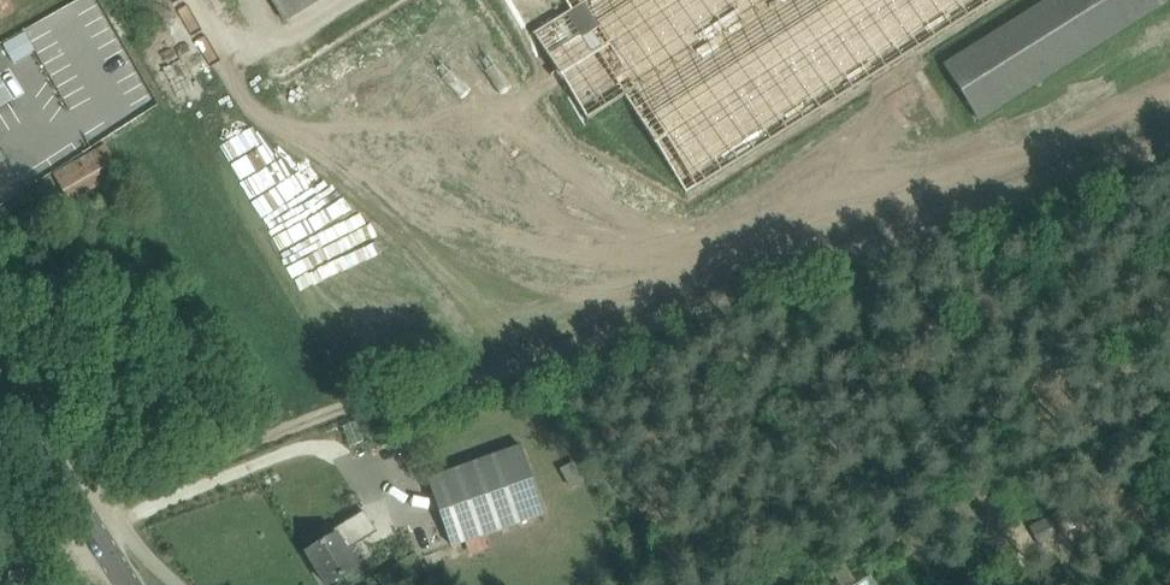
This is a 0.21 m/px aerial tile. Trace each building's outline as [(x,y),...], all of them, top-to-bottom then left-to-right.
[(12,9),(7,0),(0,0),(0,16),(12,9)] [(287,27),(329,0),(270,0),(287,27)] [(568,4),(534,29),(582,112),(625,90),(685,193),(994,0),(566,0),(568,4)] [(1166,0),(1048,0),(945,65),(979,120),(1167,2),(1166,0)] [(10,100),(0,84),(0,106),(10,100)] [(56,176),(69,206),(123,180),(109,151),(56,176)] [(430,481),(458,559),(551,524),(522,447),(430,481)] [(327,584),(330,584),(358,568),(346,549),(371,534),(362,520),(338,535),(337,534),(307,552),(327,584)] [(870,573),(850,584),(877,584),(870,573)]
